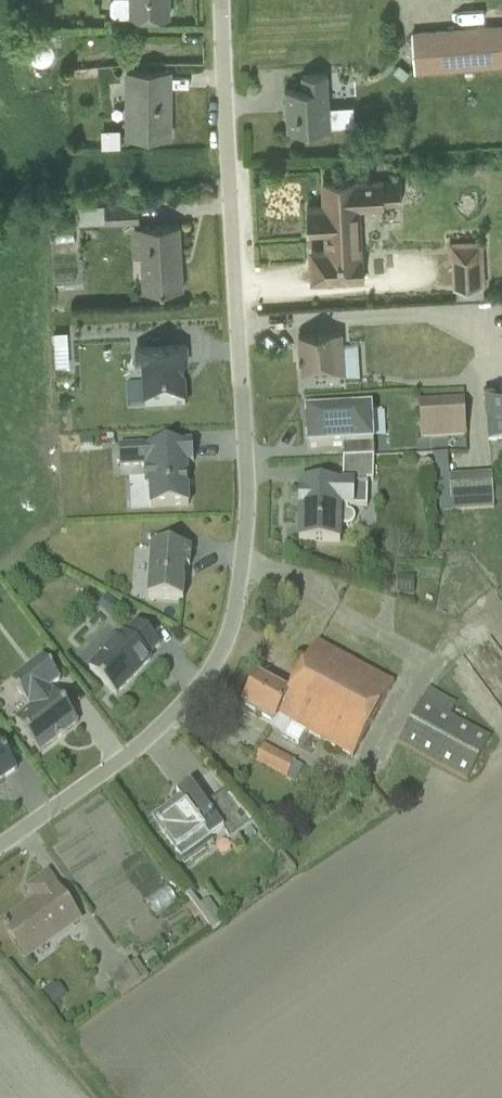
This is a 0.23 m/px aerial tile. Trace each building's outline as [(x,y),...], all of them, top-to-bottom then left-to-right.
[(110,0),(110,11),(114,16),(169,15),(169,0),(110,0)] [(411,31),(415,73),(501,67),(501,24),(411,31)] [(165,70),(126,71),(127,136),(166,136),(166,121),(170,121),(170,88),(166,88),(165,70)] [(285,90),(287,131),(331,129),(328,74),(301,76),(302,88),(285,90)] [(119,129),(101,129),(101,147),(119,147),(119,129)] [(401,204),(399,180),(383,181),(382,178),(323,181),(324,207),(306,208),(307,229),(325,228),(326,251),(311,251),(312,281),(364,279),(360,210),(384,209),(384,205),(401,204)] [(78,225),(139,221),(138,203),(77,206),(78,225)] [(140,258),(142,292),(183,290),(179,225),(131,227),(132,258),(140,258)] [(484,287),(485,287),(483,241),(447,242),(448,260),(451,259),(452,289),(455,289),(456,298),(457,298),(457,300),(477,299),(484,299),(484,287)] [(299,337),(302,387),(343,384),(340,334),(299,337)] [(141,408),(184,406),(182,364),(187,363),(186,345),(133,348),(134,367),(139,367),(141,408)] [(483,388),(486,442),(501,441),(501,387),(483,388)] [(463,400),(417,404),(420,440),(466,437),(463,400)] [(342,459),(373,458),(370,410),(305,414),(305,422),(303,422),(304,439),(306,439),(306,448),(341,447),(342,459)] [(143,445),(118,447),(119,470),(143,468),(144,487),(147,487),(148,508),(187,506),(185,464),(192,463),(191,445),(143,448),(143,445)] [(298,510),(298,542),(340,543),(341,528),(346,528),(349,528),(351,526),(352,524),(353,522),(354,519),(353,516),(351,514),(348,512),(347,512),(347,507),(365,508),(366,482),(372,482),(373,458),(342,459),(342,480),(316,480),(316,484),(299,484),(299,494),(298,494),(298,510)] [(491,476),(448,478),(450,513),(492,510),(491,476)] [(190,551),(151,547),(146,600),(182,602),(183,581),(182,581),(183,568),(188,569),(190,551)] [(396,594),(412,594),(413,578),(396,578),(396,594)] [(101,655),(87,670),(115,697),(150,660),(147,657),(159,645),(135,622),(124,634),(122,632),(115,640),(111,637),(97,651),(101,655)] [(404,665),(328,623),(287,695),(257,679),(241,707),(272,724),(269,730),(297,745),(304,733),(352,759),(404,665)] [(14,722),(38,753),(77,724),(50,689),(59,682),(58,682),(60,681),(40,656),(8,681),(30,709),(14,722)] [(428,689),(397,745),(466,782),(490,738),(448,716),(455,704),(428,689)] [(253,762),(285,779),(286,778),(294,783),(301,768),(293,763),(294,762),(262,745),(253,762)] [(0,747),(0,781),(16,770),(0,747)] [(152,822),(180,861),(222,831),(229,840),(252,823),(225,792),(204,806),(190,785),(175,796),(180,803),(152,822)] [(277,865),(287,877),(294,871),(278,853),(275,856),(277,865)] [(2,925),(26,961),(79,924),(46,877),(28,890),(36,901),(2,925)] [(141,888),(146,900),(163,894),(159,882),(141,888)] [(184,896),(210,932),(223,923),(207,901),(199,907),(189,893),(184,896)] [(136,961),(128,966),(140,982),(147,977),(136,961)] [(140,982),(128,966),(126,963),(105,978),(119,997),(140,982)] [(42,993),(53,1007),(66,997),(57,985),(54,987),(52,985),(42,993)]
